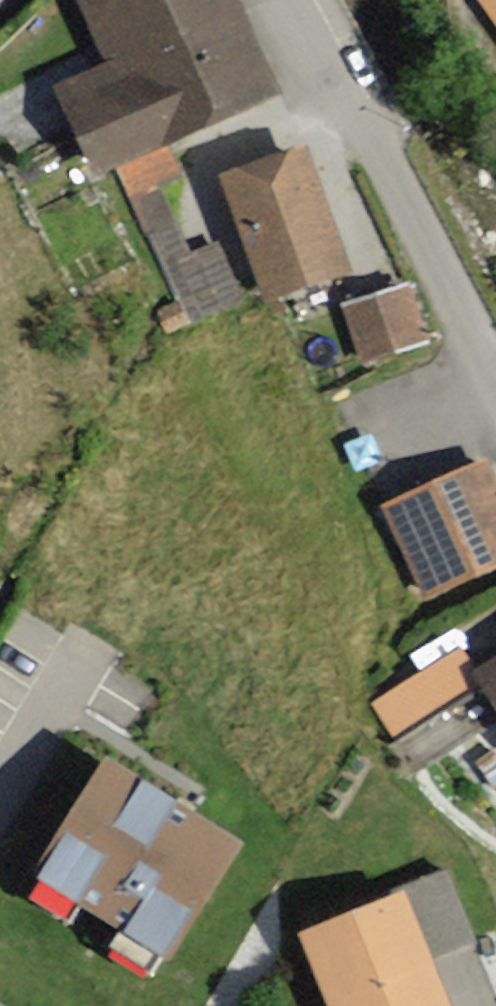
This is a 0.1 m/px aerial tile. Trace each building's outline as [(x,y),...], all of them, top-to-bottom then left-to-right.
[(65,88),(99,163),(269,86),(230,0),(85,0),(115,65),(65,88)] [(495,17),(495,0),(484,0),(495,17)] [(297,125),(215,157),(268,293),(350,261),(297,125)] [(410,276),(341,299),(361,356),(429,332),(410,276)] [(389,500),(434,590),(495,559),(495,489),(479,455),(389,500)] [(475,655),(495,686),(495,641),(475,655)] [(370,703),(424,779),(495,728),(495,714),(449,648),(370,703)] [(235,833),(104,752),(23,882),(154,963),(235,833)] [(442,871),(396,887),(418,947),(464,931),(442,871)] [(396,887),(301,921),(331,1005),(439,1005),(418,947),(396,887)]
